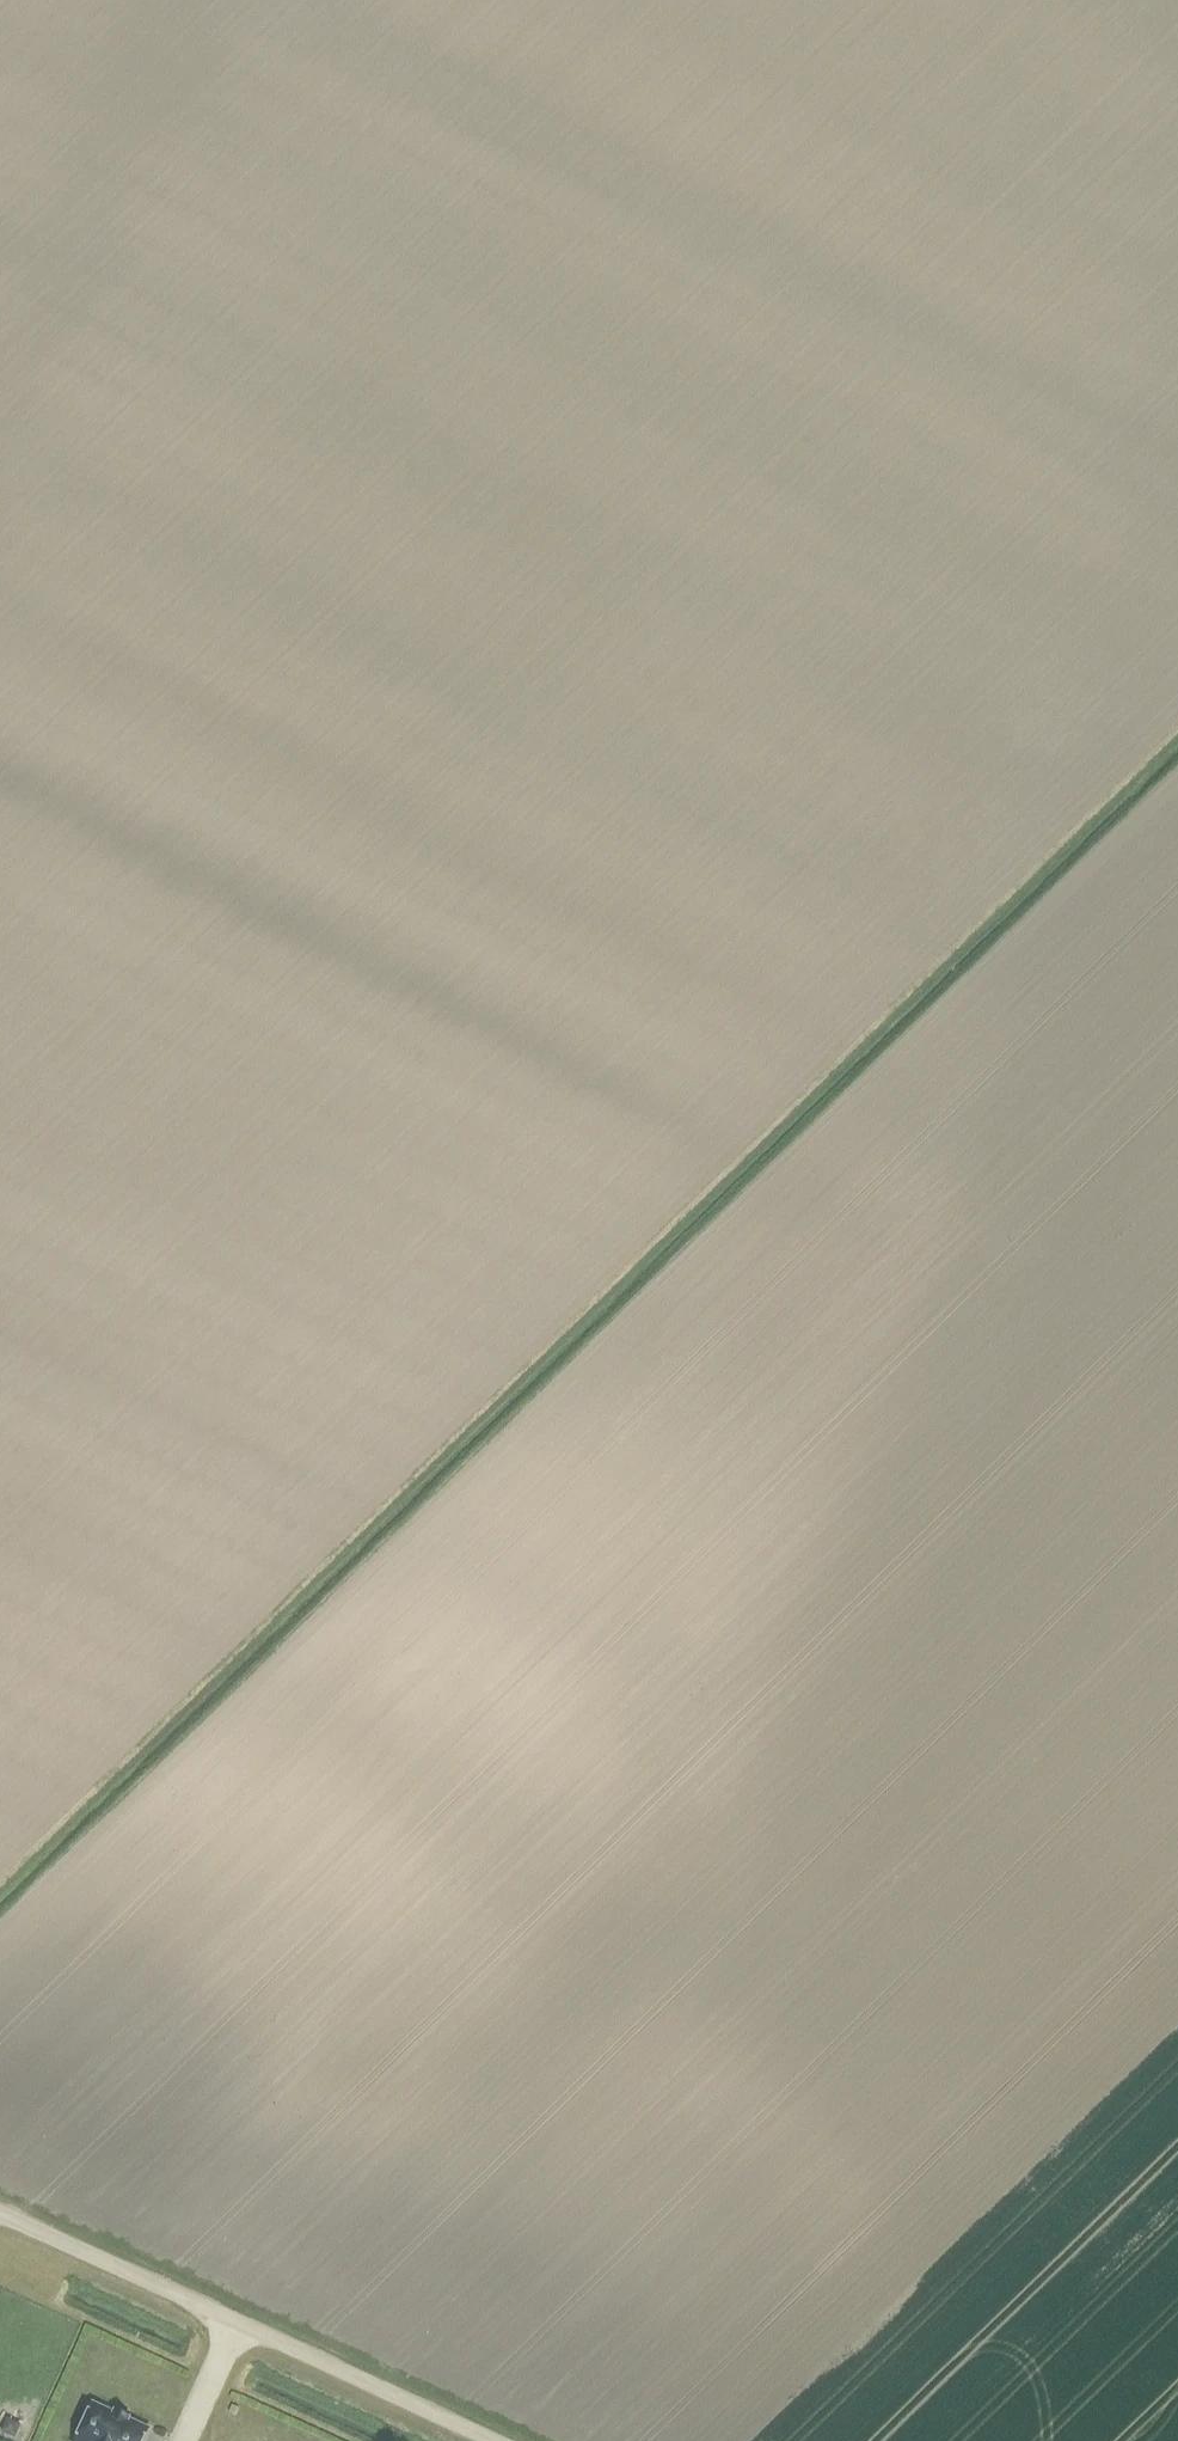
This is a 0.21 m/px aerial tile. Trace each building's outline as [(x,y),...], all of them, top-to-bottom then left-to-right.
[(94,2407),(79,2440),(142,2440),(147,2431),(127,2422),(128,2420),(115,2414),(114,2416),(94,2407)] [(7,2420),(1,2433),(15,2439),(21,2427),(7,2420)]
